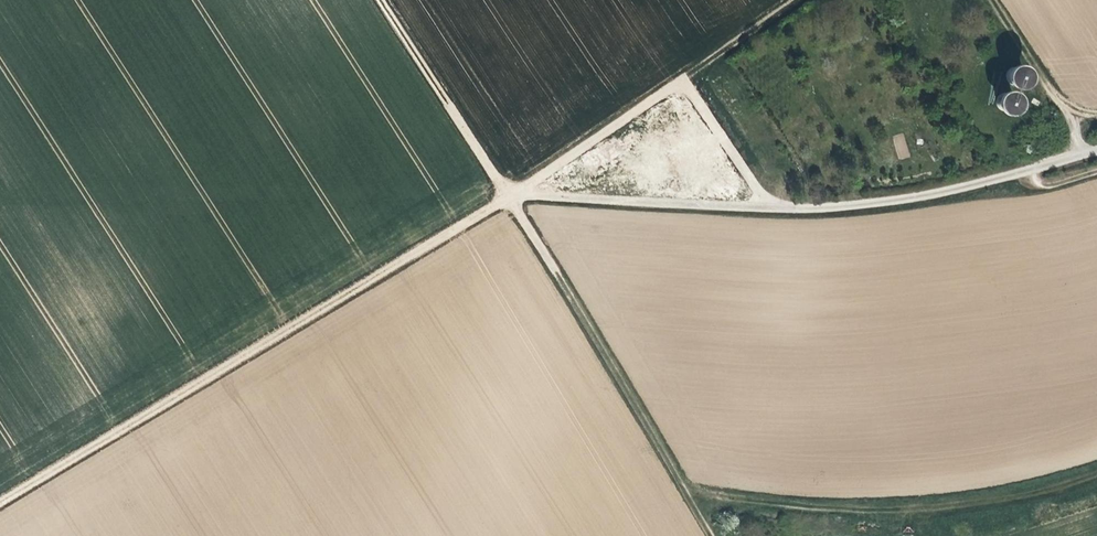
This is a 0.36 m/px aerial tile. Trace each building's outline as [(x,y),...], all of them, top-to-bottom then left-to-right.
[(1010,79),(1010,81),(1012,84),(1014,85),(1017,87),(1020,87),(1023,85),(1025,84),(1027,81),(1027,76),(1026,74),(1024,72),(1022,70),(1019,69),(1016,70),(1013,71),(1011,73),(1010,76),(1010,79)] [(998,105),(999,107),(1000,109),(1002,111),(1005,113),(1008,113),(1011,113),(1013,111),(1015,110),(1017,107),(1017,103),(1017,100),(1015,98),(1013,96),(1010,95),(1007,95),(1004,95),(1002,97),(1000,99),(999,102),(998,105)] [(897,160),(909,157),(904,133),(892,135),(897,160)]
